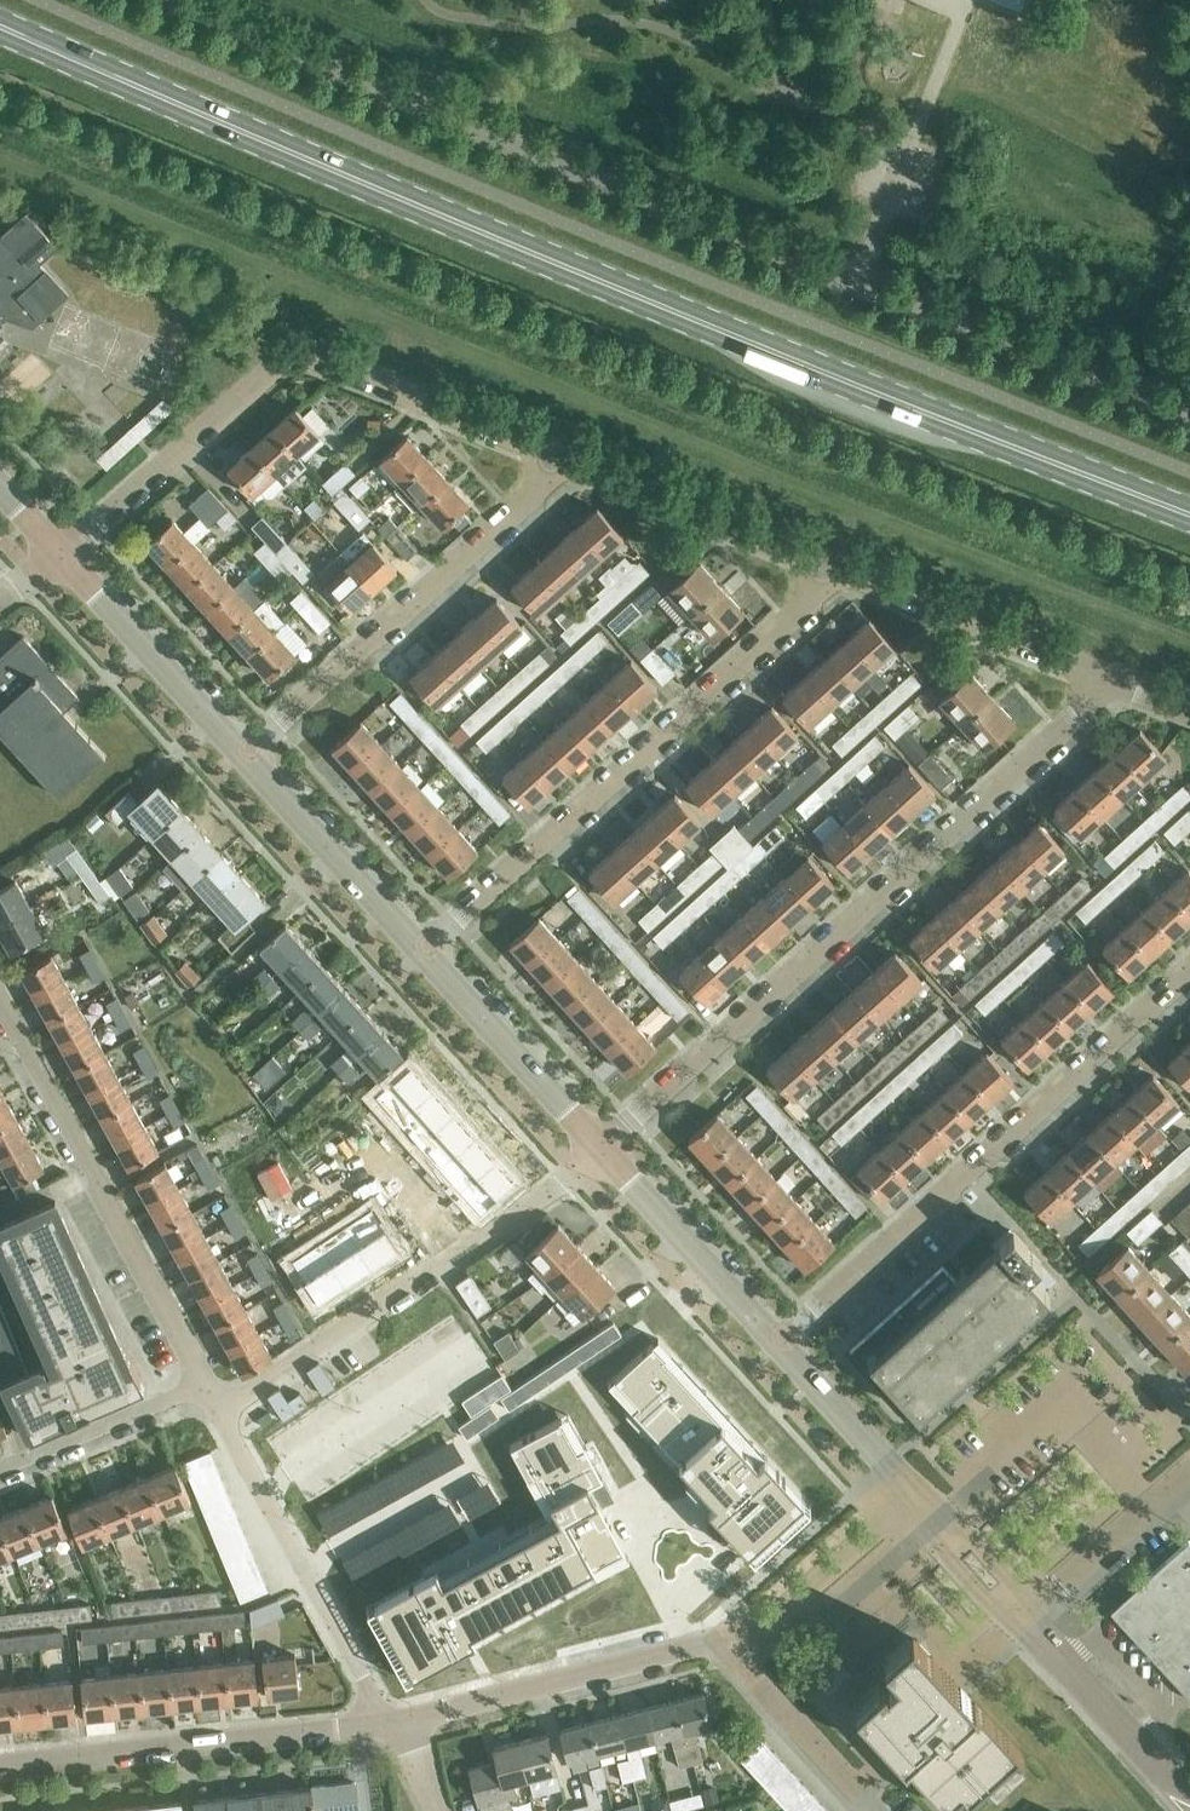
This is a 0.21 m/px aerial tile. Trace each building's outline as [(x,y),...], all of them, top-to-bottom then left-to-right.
[(1025,0),(996,0),(1021,10),(1025,0)] [(16,308),(32,326),(66,295),(38,264),(56,248),(25,214),(0,236),(0,323),(16,308)] [(160,381),(97,439),(108,451),(172,393),(160,381)] [(272,426),(295,452),(317,432),(294,406),(272,426)] [(272,472),(295,452),(272,426),(249,447),(272,472)] [(400,480),(425,457),(404,434),(379,457),(400,480)] [(282,483),(272,472),(249,447),(226,468),(249,493),(258,486),(265,494),(270,494),(283,483),(282,482),(282,483)] [(413,510),(420,503),(446,480),(425,457),(400,480),(392,487),(413,510)] [(322,482),(332,493),(354,473),(344,461),(322,482)] [(349,485),(358,495),(370,484),(361,474),(349,485)] [(446,480),(420,503),(441,525),(466,502),(446,480)] [(207,525),(209,523),(216,517),(225,508),(206,487),(187,504),(199,516),(183,531),(172,518),(145,542),(166,565),(208,526),(207,525)] [(332,501),(353,524),(365,513),(344,490),(332,501)] [(304,505),(315,517),(325,509),(314,497),(304,505)] [(573,526),(600,555),(621,536),(595,506),(573,526)] [(225,508),(216,517),(226,527),(236,519),(225,508)] [(275,553),(286,543),(261,516),(250,525),(264,540),(273,550),(275,553)] [(385,536),(396,526),(388,517),(377,527),(385,536)] [(187,587),(213,563),(194,542),(211,526),(209,523),(207,525),(208,526),(166,565),(187,587)] [(396,526),(385,536),(405,558),(416,548),(396,526)] [(578,575),(600,555),(573,526),(552,545),(578,575)] [(340,551),(373,587),(395,567),(362,531),(340,551)] [(262,559),(273,550),(264,540),(254,550),(262,559)] [(275,553),(281,559),(296,575),(306,566),(286,543),(275,553)] [(557,594),(578,575),(552,545),(530,565),(557,594)] [(281,559),(275,553),(273,550),(262,559),(271,569),(281,559)] [(349,608),(373,587),(340,551),(317,572),(349,608)] [(620,577),(631,589),(649,572),(639,560),(631,568),(622,558),(613,567),(621,576),(620,577)] [(689,613),(719,586),(698,562),(667,589),(689,613)] [(207,610),(233,586),(213,563),(187,587),(207,610)] [(535,614),(557,594),(530,565),(509,584),(535,614)] [(609,609),(631,589),(620,577),(598,597),(609,609)] [(227,632),(253,608),(233,586),(207,610),(227,632)] [(719,586),(689,613),(711,637),(741,610),(719,586)] [(297,610),(308,600),(299,590),(288,600),(297,610)] [(247,654),(273,630),(285,620),(265,597),(253,608),(227,632),(247,654)] [(473,617),(500,646),(521,627),(495,597),(473,617)] [(588,628),(609,609),(598,597),(577,616),(588,628)] [(605,622),(616,634),(641,611),(630,599),(605,622)] [(308,600),(297,610),(317,631),(328,621),(308,600)] [(571,643),(588,628),(577,616),(561,631),(562,633),(553,641),(561,650),(570,642),(571,643)] [(478,666),(500,646),(473,617),(452,636),(478,666)] [(845,637),(871,665),(892,646),(867,618),(845,637)] [(579,646),(589,657),(608,640),(598,628),(579,646)] [(273,630),(247,654),(268,677),(294,653),(273,630)] [(58,796),(104,755),(63,709),(78,696),(22,635),(0,655),(0,732),(58,796)] [(457,685),(478,666),(452,636),(430,656),(457,685)] [(849,685),(871,665),(845,637),(824,657),(849,685)] [(326,665),(341,655),(332,641),(317,652),(326,665)] [(520,668),(530,679),(557,655),(548,646),(541,652),(540,650),(520,668)] [(568,676),(589,657),(579,646),(557,665),(568,676)] [(638,659),(660,683),(673,672),(651,648),(638,659)] [(435,705),(457,685),(430,656),(408,675),(435,705)] [(828,704),(849,685),(824,657),(802,676),(828,704)] [(608,678),(635,707),(656,688),(630,658),(608,678)] [(546,696),(568,676),(557,665),(536,684),(546,696)] [(508,699),(530,679),(520,668),(498,688),(508,699)] [(891,688),(902,699),(921,682),(911,670),(891,688)] [(962,722),(992,695),(969,670),(940,697),(962,722)] [(806,724),(828,704),(802,676),(781,696),(806,724)] [(613,727),(635,707),(608,678),(587,697),(613,727)] [(525,715),(546,696),(536,684),(514,704),(525,715)] [(487,718),(508,699),(498,688),(477,707),(487,718)] [(880,719),(902,699),(891,688),(870,707),(880,719)] [(406,719),(416,710),(399,691),(389,700),(406,719)] [(992,695),(962,722),(985,746),(1014,719),(992,695)] [(592,746),(613,727),(587,697),(565,717),(592,746)] [(883,724),(893,736),(917,713),(907,702),(883,724)] [(503,735),(525,715),(514,704),(493,723),(503,735)] [(748,725),(774,753),(795,734),(770,706),(748,725)] [(456,746),(487,718),(477,707),(446,735),(456,746)] [(859,738),(880,719),(870,707),(848,727),(859,738)] [(425,740),(436,731),(416,710),(406,719),(425,740)] [(570,766),(592,746),(565,717),(544,736),(570,766)] [(351,768),(380,742),(361,720),(331,747),(351,768)] [(486,750),(503,735),(493,723),(476,738),(486,750)] [(752,773),(774,753),(748,725),(727,745),(752,773)] [(842,753),(859,738),(848,727),(832,742),(842,753)] [(1117,747),(1143,776),(1165,756),(1139,728),(1117,747)] [(856,750),(866,760),(888,740),(878,730),(856,750)] [(445,762),(455,753),(436,731),(425,740),(445,762)] [(549,785),(570,766),(544,736),(522,756),(549,785)] [(370,790),(400,763),(380,742),(351,768),(370,790)] [(731,792),(752,773),(727,745),(705,765),(731,792)] [(1122,796),(1143,776),(1117,747),(1096,767),(1122,796)] [(845,781),(866,760),(856,750),(835,769),(845,781)] [(916,761),(940,787),(952,777),(928,750),(916,761)] [(464,784),(475,774),(455,753),(445,762),(464,784)] [(795,776),(805,787),(823,771),(831,765),(820,753),(795,776)] [(527,805),(549,785),(522,756),(501,775),(527,805)] [(390,811),(419,785),(400,763),(370,790),(390,811)] [(886,782),(913,811),(934,792),(908,763),(886,782)] [(709,812),(731,792),(705,765),(684,784),(709,812)] [(1100,815),(1122,796),(1096,767),(1074,787),(1100,815)] [(823,801),(845,781),(835,769),(813,789),(823,801)] [(484,805),(494,796),(475,774),(464,784),(484,805)] [(783,807),(805,787),(795,776),(773,796),(783,807)] [(891,831),(913,811),(886,782),(864,802),(891,831)] [(1174,810),(1189,796),(1189,789),(1183,782),(1164,799),(1174,810)] [(153,836),(181,811),(157,784),(139,800),(129,789),(105,811),(120,827),(133,815),(153,836)] [(409,833),(438,807),(419,785),(390,811),(409,833)] [(1079,835),(1100,815),(1074,787),(1053,806),(1079,835)] [(807,816),(823,801),(813,789),(796,805),(807,816)] [(652,813),(677,841),(698,822),(673,794),(652,813)] [(494,796),(484,805),(499,822),(509,813),(494,796)] [(761,826),(783,807),(773,796),(751,815),(761,826)] [(1153,830),(1174,810),(1164,799),(1143,819),(1153,830)] [(869,851),(891,831),(864,802),(843,822),(869,851)] [(428,855),(458,828),(438,807),(409,833),(428,855)] [(1173,842),(1189,827),(1189,812),(1188,809),(1163,831),(1173,842)] [(172,858),(200,832),(181,811),(153,836),(172,858)] [(655,861),(677,841),(652,813),(630,833),(655,861)] [(747,839),(761,826),(751,815),(738,828),(747,839)] [(1131,849),(1153,830),(1143,819),(1121,839),(1131,849)] [(1016,840),(1042,869),(1063,849),(1037,821),(1016,840)] [(848,871),(869,851),(843,822),(821,842),(848,871)] [(752,844),(747,839),(738,828),(733,823),(708,846),(713,850),(723,862),(727,866),(728,867),(752,844)] [(755,840),(766,852),(785,835),(774,824),(755,840)] [(458,828),(428,855),(448,876),(477,850),(458,828)] [(192,879),(220,854),(200,832),(172,858),(192,879)] [(634,880),(655,861),(630,833),(609,852),(634,880)] [(1135,855),(1145,867),(1165,849),(1155,838),(1135,855)] [(1114,865),(1131,849),(1121,839),(1104,854),(1114,865)] [(722,891),(766,852),(755,840),(752,844),(728,867),(727,866),(712,880),(722,891)] [(1020,888),(1042,869),(1016,840),(994,860),(1020,888)] [(119,895),(105,876),(100,879),(76,846),(66,853),(100,900),(93,905),(103,919),(119,907),(113,899),(119,895)] [(708,875),(723,862),(713,850),(698,864),(708,875)] [(612,900),(634,880),(609,852),(587,872),(612,900)] [(211,901),(239,875),(220,854),(192,879),(211,901)] [(786,874),(812,903),(834,883),(807,854),(786,874)] [(1124,886),(1145,867),(1135,855),(1114,875),(1124,886)] [(999,908),(1020,888),(994,860),(973,880),(999,908)] [(686,895),(708,875),(698,864),(676,884),(686,895)] [(105,876),(119,895),(133,885),(119,866),(105,876)] [(1189,916),(1189,872),(1187,869),(1165,888),(1189,916)] [(791,923),(812,903),(786,874),(764,894),(791,923)] [(239,875),(211,901),(231,923),(218,935),(232,951),(255,930),(245,918),(263,902),(239,875)] [(1063,892),(1073,903),(1092,886),(1081,875),(1063,892)] [(1102,906),(1124,886),(1114,875),(1092,894),(1102,906)] [(28,906),(14,879),(0,887),(0,922),(28,906)] [(701,911),(722,891),(712,880),(691,900),(701,911)] [(977,928),(999,908),(973,880),(951,899),(977,928)] [(583,914),(593,905),(578,888),(573,883),(563,892),(583,914)] [(664,914),(686,895),(676,884),(654,903),(664,914)] [(1189,917),(1189,916),(1165,888),(1144,908),(1169,936),(1189,917)] [(122,901),(136,920),(150,910),(136,891),(122,901)] [(1051,923),(1073,903),(1063,892),(1041,911),(1051,923)] [(769,942),(791,923),(764,894),(743,913),(769,942)] [(1086,921),(1102,906),(1092,894),(1076,909),(1086,921)] [(956,947),(977,928),(951,899),(930,919),(956,947)] [(679,930),(701,911),(691,900),(669,919),(679,930)] [(647,929),(664,914),(654,903),(637,919),(647,929)] [(603,936),(613,927),(593,905),(583,914),(603,936)] [(0,922),(0,937),(9,952),(43,933),(28,906),(0,922)] [(1148,956),(1169,936),(1144,908),(1122,927),(1148,956)] [(1030,942),(1051,923),(1041,911),(1020,931),(1030,942)] [(748,962),(769,942),(743,913),(721,933),(748,962)] [(139,925),(153,944),(167,934),(153,915),(139,925)] [(528,965),(557,938),(537,917),(508,943),(528,965)] [(662,945),(679,930),(669,919),(653,934),(662,945)] [(934,967),(956,947),(930,919),(908,938),(934,967)] [(278,971),(304,947),(284,925),(258,949),(278,971)] [(622,958),(632,948),(613,927),(603,936),(622,958)] [(1127,975),(1148,956),(1122,927),(1101,947),(1127,975)] [(1035,947),(1045,958),(1064,941),(1054,930),(1035,947)] [(1008,962),(1030,942),(1020,931),(998,950),(1008,962)] [(726,982),(748,962),(721,933),(700,953),(726,982)] [(548,986),(576,960),(557,938),(528,965),(548,986)] [(88,968),(100,961),(91,946),(79,953),(88,968)] [(298,992),(324,968),(304,947),(278,971),(298,992)] [(1023,978),(1045,958),(1035,947),(1013,967),(1023,978)] [(642,979),(652,970),(632,948),(622,958),(642,979)] [(987,981),(1008,962),(998,950),(977,970),(987,981)] [(873,970),(899,999),(921,979),(895,951),(873,970)] [(705,1002),(726,982),(700,953),(678,973),(705,1002)] [(35,997),(64,981),(50,955),(21,972),(35,997)] [(174,968),(189,984),(200,973),(186,958),(174,968)] [(567,1008),(596,981),(576,960),(548,986),(567,1008)] [(1065,980),(1091,1008),(1112,989),(1086,960),(1065,980)] [(100,961),(88,968),(95,979),(107,972),(100,961)] [(134,984),(137,989),(146,983),(144,978),(147,976),(141,965),(117,979),(124,990),(134,984)] [(257,990),(273,975),(264,965),(253,976),(260,984),(256,988),(257,990)] [(1002,997),(1023,978),(1013,967),(992,986),(1002,997)] [(300,1029),(343,989),(324,968),(298,992),(308,1004),(291,1019),(300,1029)] [(661,1001),(671,992),(652,970),(642,979),(661,1001)] [(878,1019),(899,999),(873,970),(852,990),(878,1019)] [(971,996),(987,981),(977,970),(960,985),(971,996)] [(273,975),(257,990),(262,995),(266,991),(269,994),(281,984),(273,975)] [(1069,1028),(1091,1008),(1065,980),(1043,999),(1069,1028)] [(48,1021),(78,1005),(64,981),(35,997),(48,1021)] [(587,1029),(616,1003),(596,981),(567,1008),(587,1029)] [(985,1012),(1002,997),(992,986),(975,1001),(985,1012)] [(336,1034),(362,1010),(343,989),(300,1029),(308,1038),(325,1022),(336,1034)] [(856,1038),(878,1019),(852,990),(830,1010),(856,1038)] [(671,992),(661,1001),(677,1018),(687,1009),(671,992)] [(61,1045),(126,1010),(118,994),(106,1001),(114,1015),(90,1028),(78,1005),(48,1021),(61,1045)] [(1048,1047),(1069,1028),(1043,999),(1022,1019),(1048,1047)] [(607,1051),(636,1025),(616,1003),(587,1029),(607,1051)] [(920,1022),(930,1033),(948,1016),(939,1005),(920,1022)] [(128,1040),(139,1034),(126,1010),(61,1045),(74,1070),(104,1053),(96,1038),(111,1030),(110,1028),(119,1024),(121,1028),(125,1026),(131,1037),(127,1039),(128,1040)] [(355,1055),(381,1032),(362,1010),(336,1034),(347,1046),(330,1062),(339,1071),(350,1060),(355,1055)] [(834,1058),(856,1038),(830,1010),(808,1030),(834,1058)] [(1026,1067),(1048,1047),(1022,1019),(1000,1038),(1026,1067)] [(934,1038),(944,1049),(964,1032),(953,1021),(952,1022),(934,1038)] [(908,1052),(930,1033),(920,1022),(898,1041),(908,1052)] [(636,1025),(607,1051),(626,1073),(655,1046),(636,1025)] [(813,1078),(834,1058),(808,1030),(787,1049),(813,1078)] [(381,1032),(355,1055),(376,1077),(402,1054),(381,1032)] [(141,1064),(153,1058),(139,1034),(128,1040),(141,1064)] [(923,1069),(944,1049),(934,1038),(913,1058),(923,1069)] [(1188,1040),(1165,1060),(1189,1088),(1189,1043),(1188,1040)] [(887,1072),(908,1052),(898,1041),(877,1061),(887,1072)] [(791,1097),(813,1078),(787,1049),(765,1069),(791,1097)] [(964,1071),(990,1099),(1012,1080),(986,1051),(964,1071)] [(88,1094),(117,1077),(104,1053),(74,1070),(88,1094)] [(153,1058),(141,1064),(148,1076),(159,1070),(153,1058)] [(901,1088),(923,1069),(913,1058),(891,1077),(901,1088)] [(350,1060),(339,1071),(347,1080),(359,1069),(350,1060)] [(865,1092),(887,1072),(877,1061),(855,1081),(865,1092)] [(411,1062),(373,1095),(395,1119),(432,1086),(411,1062)] [(969,1119),(990,1099),(964,1071),(943,1091),(969,1119)] [(1129,1094),(1154,1122),(1177,1102),(1151,1074),(1129,1094)] [(101,1118),(131,1102),(117,1077),(88,1094),(101,1118)] [(880,1108),(901,1088),(891,1077),(869,1097),(880,1108)] [(168,1113),(179,1107),(164,1081),(154,1087),(163,1103),(155,1107),(160,1116),(167,1112),(168,1113)] [(844,1111),(865,1092),(855,1081),(833,1100),(844,1111)] [(762,1111),(772,1102),(756,1085),(746,1094),(762,1111)] [(432,1086),(395,1119),(416,1143),(453,1110),(432,1086)] [(947,1139),(969,1119),(943,1091),(921,1110),(947,1139)] [(1133,1141),(1154,1122),(1129,1094),(1107,1113),(1133,1141)] [(14,1119),(1,1095),(0,1096),(0,1127),(14,1119)] [(858,1128),(880,1108),(869,1097),(848,1117),(858,1128)] [(827,1126),(844,1111),(833,1100),(817,1115),(827,1126)] [(114,1142),(144,1126),(131,1102),(101,1118),(114,1142)] [(781,1133),(791,1124),(772,1102),(762,1111),(781,1133)] [(179,1107),(168,1113),(175,1125),(185,1119),(179,1107)] [(453,1110),(416,1143),(437,1166),(474,1133),(453,1110)] [(925,1158),(947,1139),(921,1110),(900,1130),(925,1158)] [(1112,1161),(1133,1141),(1107,1113),(1086,1132),(1112,1161)] [(707,1161),(735,1135),(716,1114),(687,1140),(707,1161)] [(842,1142),(858,1128),(848,1117),(832,1131),(842,1142)] [(27,1143),(14,1119),(0,1127),(0,1158),(27,1143)] [(801,1154),(811,1145),(791,1124),(781,1133),(801,1154)] [(144,1126),(114,1142),(128,1167),(158,1151),(144,1126)] [(353,1135),(361,1147),(373,1139),(365,1127),(353,1135)] [(904,1178),(925,1158),(900,1130),(878,1150),(904,1178)] [(1090,1180),(1112,1161),(1086,1132),(1065,1151),(1090,1180)] [(474,1133),(437,1166),(458,1189),(495,1157),(474,1133)] [(726,1183),(755,1157),(735,1135),(707,1161),(726,1183)] [(373,1139),(361,1147),(369,1159),(381,1151),(373,1139)] [(1189,1161),(1189,1141),(1180,1151),(1189,1161)] [(191,1183),(214,1170),(198,1142),(187,1148),(198,1168),(185,1175),(183,1171),(172,1177),(165,1164),(135,1180),(149,1206),(179,1189),(178,1187),(189,1180),(191,1183)] [(34,1172),(41,1168),(27,1143),(0,1158),(0,1160),(13,1184),(34,1172)] [(820,1176),(830,1167),(811,1145),(801,1154),(820,1176)] [(882,1198),(904,1178),(878,1150),(856,1169),(882,1198)] [(1069,1199),(1090,1180),(1065,1151),(1043,1171),(1069,1199)] [(1168,1180),(1189,1161),(1180,1151),(1159,1170),(1168,1180)] [(495,1157),(458,1189),(480,1214),(517,1181),(495,1157)] [(746,1204),(775,1178),(755,1157),(726,1183),(746,1204)] [(840,1197),(850,1188),(830,1167),(820,1176),(840,1197)] [(214,1170),(191,1183),(193,1188),(206,1180),(215,1198),(225,1192),(220,1181),(220,1180),(214,1170)] [(1147,1200),(1168,1180),(1159,1170),(1138,1189),(1147,1200)] [(1047,1219),(1069,1199),(1043,1171),(1021,1191),(1047,1219)] [(34,1172),(13,1184),(10,1186),(16,1197),(41,1184),(34,1172)] [(766,1226),(794,1200),(775,1178),(746,1204),(766,1226)] [(400,1180),(388,1188),(396,1200),(408,1192),(400,1180)] [(850,1188),(840,1197),(855,1214),(865,1205),(850,1188)] [(162,1230),(192,1213),(179,1189),(149,1206),(162,1230)] [(338,1189),(326,1197),(334,1209),(346,1201),(338,1189)] [(1126,1219),(1147,1200),(1138,1189),(1116,1209),(1126,1219)] [(408,1192),(396,1200),(404,1212),(416,1204),(408,1192)] [(326,1197),(314,1205),(322,1217),(334,1209),(326,1197)] [(1180,1206),(1189,1218),(1189,1197),(1180,1206)] [(785,1247),(814,1221),(794,1200),(766,1226),(785,1247)] [(61,1365),(46,1372),(42,1365),(31,1370),(0,1296),(0,1376),(3,1383),(30,1437),(82,1414),(144,1387),(117,1343),(52,1201),(0,1224),(0,1234),(61,1365)] [(175,1254),(240,1218),(231,1202),(220,1208),(227,1222),(204,1235),(192,1213),(162,1230),(175,1254)] [(371,1206),(344,1224),(371,1265),(398,1247),(371,1206)] [(1189,1237),(1189,1218),(1180,1206),(1169,1216),(1189,1238),(1189,1237)] [(1126,1229),(1137,1242),(1163,1220),(1152,1207),(1126,1229)] [(1105,1238),(1126,1219),(1116,1209),(1095,1228),(1105,1238)] [(300,1214),(288,1222),(296,1235),(308,1227),(300,1214)] [(189,1278),(218,1262),(210,1246),(234,1233),(236,1236),(247,1230),(240,1218),(175,1254),(189,1278)] [(426,1219),(414,1227),(422,1239),(434,1231),(426,1219)] [(814,1221),(785,1247),(805,1269),(833,1242),(814,1221)] [(344,1224),(317,1241),(344,1282),(371,1265),(344,1224)] [(534,1283),(577,1245),(558,1224),(526,1253),(537,1266),(527,1275),(534,1283)] [(1087,1254),(1105,1238),(1095,1228),(1078,1244),(1087,1254)] [(854,1345),(849,1349),(849,1350),(851,1351),(918,1425),(950,1396),(967,1380),(986,1363),(1011,1340),(1009,1338),(1005,1334),(1001,1330),(1003,1328),(1044,1290),(1042,1288),(1027,1272),(1040,1261),(1012,1230),(998,1243),(1003,1249),(999,1252),(998,1253),(975,1274),(973,1276),(967,1281),(961,1287),(954,1280),(942,1266),(941,1265),(915,1289),(854,1345)] [(202,1302),(267,1266),(258,1250),(257,1251),(252,1241),(241,1246),(250,1263),(245,1266),(243,1263),(225,1273),(218,1262),(189,1278),(202,1302)] [(317,1241),(290,1259),(317,1300),(344,1282),(317,1241)] [(1189,1273),(1189,1251),(1181,1241),(1169,1251),(1189,1273)] [(1118,1295),(1149,1267),(1126,1243),(1095,1271),(1118,1295)] [(563,1294),(596,1265),(577,1245),(534,1283),(542,1291),(552,1282),(563,1294)] [(1040,1261),(1027,1272),(1042,1288),(1044,1290),(1054,1282),(1056,1279),(1040,1261)] [(563,1294),(555,1301),(565,1312),(573,1305),(582,1315),(615,1286),(596,1265),(563,1294)] [(215,1326),(245,1310),(237,1295),(251,1287),(249,1284),(259,1278),(262,1284),(273,1277),(267,1266),(202,1302),(215,1326)] [(1140,1319),(1170,1291),(1149,1267),(1118,1295),(1140,1319)] [(474,1271),(461,1281),(479,1310),(490,1301),(474,1271)] [(1189,1318),(1189,1312),(1170,1291),(1140,1319),(1162,1343),(1189,1318)] [(282,1321),(293,1315),(285,1299),(273,1305),(282,1321)] [(228,1350),(258,1334),(257,1332),(276,1322),(271,1312),(252,1322),(245,1310),(215,1326),(228,1350)] [(293,1315),(282,1321),(288,1332),(299,1326),(293,1315)] [(1162,1343),(1183,1367),(1189,1361),(1189,1318),(1162,1343)] [(613,1321),(605,1326),(613,1338),(621,1333),(613,1321)] [(605,1326),(597,1332),(605,1344),(613,1338),(605,1326)] [(499,1349),(514,1340),(508,1331),(493,1340),(499,1349)] [(597,1332),(589,1337),(597,1349),(605,1344),(597,1332)] [(258,1334),(228,1350),(242,1375),(272,1359),(258,1334)] [(589,1337),(581,1343),(589,1355),(597,1349),(589,1337)] [(514,1340),(499,1349),(505,1358),(520,1349),(514,1340)] [(652,1341),(614,1377),(637,1403),(631,1408),(703,1486),(696,1492),(747,1548),(804,1497),(764,1454),(757,1460),(663,1357),(665,1356),(652,1341)] [(581,1343),(573,1348),(581,1360),(589,1355),(581,1343)] [(573,1348),(564,1353),(573,1365),(581,1360),(573,1348)] [(564,1353),(556,1359),(565,1371),(573,1365),(564,1353)] [(556,1359),(548,1364),(557,1376),(565,1371),(556,1359)] [(548,1364),(540,1370),(548,1382),(557,1376),(548,1364)] [(540,1370),(532,1375),(540,1387),(548,1382),(540,1370)] [(532,1375),(524,1380),(532,1392),(540,1387),(532,1375)] [(524,1380),(516,1386),(524,1398),(532,1392),(524,1380)] [(516,1386),(508,1391),(516,1403),(524,1398),(516,1386)] [(508,1391),(500,1397),(508,1409),(516,1403),(508,1391)] [(490,1403),(482,1409),(490,1421),(498,1415),(490,1403)] [(482,1409),(474,1414),(482,1426),(490,1421),(482,1409)] [(474,1414),(466,1420),(474,1431),(482,1426),(474,1414)] [(436,1570),(374,1603),(413,1675),(475,1641),(474,1640),(535,1607),(531,1600),(624,1550),(597,1500),(610,1493),(584,1444),(576,1448),(559,1417),(509,1445),(527,1478),(534,1474),(559,1518),(504,1549),(500,1542),(439,1575),(436,1570)] [(466,1420),(458,1425),(466,1437),(474,1431),(466,1420)] [(183,1462),(240,1602),(268,1590),(210,1451),(183,1462)] [(146,1477),(161,1514),(189,1503),(174,1466),(146,1477)] [(135,1525),(161,1514),(146,1477),(120,1488),(135,1525)] [(109,1535),(135,1525),(120,1488),(94,1499),(109,1535)] [(23,1507),(37,1542),(65,1530),(50,1495),(23,1507)] [(81,1547),(109,1535),(94,1499),(66,1510),(81,1547)] [(37,1542),(23,1507),(0,1516),(0,1526),(11,1552),(37,1542)] [(11,1552),(0,1526),(0,1557),(11,1552)] [(1189,1698),(1189,1542),(1187,1538),(1140,1581),(1109,1609),(1189,1698)] [(118,1597),(222,1583),(220,1568),(115,1582),(118,1597)] [(0,1593),(0,1610),(94,1600),(92,1584),(0,1593)] [(193,1591),(195,1606),(222,1603),(220,1588),(193,1591)] [(168,1609),(195,1606),(193,1591),(166,1594),(168,1609)] [(140,1612),(168,1609),(166,1594),(139,1597),(140,1612)] [(113,1616),(140,1612),(139,1597),(111,1600),(113,1616)] [(248,1610),(250,1628),(283,1615),(277,1599),(248,1610)] [(62,1605),(63,1621),(92,1617),(91,1602),(62,1605)] [(34,1624),(63,1621),(62,1605),(33,1608),(34,1624)] [(5,1627),(34,1624),(33,1608),(4,1612),(5,1627)] [(218,1612),(219,1626),(246,1623),(244,1609),(243,1609),(218,1612)] [(191,1629),(219,1626),(218,1612),(189,1615),(191,1629)] [(162,1632),(191,1629),(189,1615),(161,1618),(162,1632)] [(134,1635),(162,1632),(161,1618),(132,1622),(134,1635)] [(106,1638),(134,1635),(132,1622),(104,1625),(106,1638)] [(77,1641),(106,1638),(104,1625),(76,1628),(77,1641)] [(36,1631),(38,1646),(64,1643),(63,1628),(36,1631)] [(9,1649),(38,1646),(36,1631),(8,1634),(9,1649)] [(9,1649),(8,1634),(0,1635),(0,1650),(9,1649)] [(889,1685),(861,1711),(950,1810),(953,1808),(949,1803),(962,1790),(968,1797),(985,1783),(989,1788),(992,1785),(987,1780),(1017,1754),(1021,1758),(1024,1756),(918,1640),(890,1665),(901,1677),(890,1687),(889,1685)] [(261,1658),(266,1697),(297,1693),(293,1654),(261,1658)] [(223,1662),(227,1701),(257,1698),(253,1659),(223,1662)] [(199,1704),(227,1701),(223,1662),(195,1665),(199,1704)] [(110,1675),(111,1674),(109,1663),(95,1665),(97,1676),(80,1678),(84,1717),(114,1713),(110,1675)] [(171,1707),(199,1704),(195,1665),(166,1668),(171,1707)] [(142,1710),(171,1707),(166,1668),(138,1671),(142,1710)] [(114,1713),(142,1710),(138,1671),(111,1674),(110,1675),(114,1713)] [(41,1682),(46,1721),(75,1718),(71,1679),(41,1682)] [(18,1724),(46,1721),(41,1682),(13,1685),(18,1724)] [(18,1724),(13,1685),(0,1687),(0,1726),(18,1724)] [(674,1700),(690,1762),(703,1759),(695,1728),(710,1724),(702,1693),(674,1700)] [(679,1765),(690,1762),(674,1700),(646,1707),(654,1739),(671,1734),(679,1765)] [(639,1743),(654,1739),(646,1707),(618,1714),(626,1746),(629,1756),(634,1777),(647,1774),(639,1743)] [(597,1753),(626,1746),(618,1714),(589,1722),(597,1753)] [(568,1760),(597,1753),(589,1722),(560,1729),(568,1760)] [(741,1761),(763,1741),(752,1729),(730,1750),(741,1761)] [(516,1741),(525,1778),(555,1771),(545,1734),(516,1741)] [(513,1781),(525,1778),(516,1741),(492,1747),(496,1761),(467,1769),(477,1805),(478,1805),(507,1797),(516,1795),(513,1781)] [(750,1771),(772,1751),(763,1741),(741,1761),(750,1771)] [(760,1782),(782,1762),(772,1751),(750,1771),(760,1782)] [(623,1780),(634,1777),(629,1756),(618,1759),(623,1780)] [(770,1793),(792,1773),(782,1762),(760,1782),(770,1793)] [(589,1766),(595,1787),(607,1784),(602,1763),(589,1766)] [(780,1804),(802,1784),(792,1773),(770,1793),(780,1804)] [(312,1810),(357,1810),(354,1782),(310,1787),(312,1810)] [(812,1795),(802,1784),(780,1804),(787,1810),(794,1810),(812,1795)] [(310,1787),(280,1790),(283,1810),(312,1810),(310,1787)] [(280,1790),(251,1793),(253,1810),(283,1810),(280,1790)] [(251,1793),(223,1796),(225,1810),(253,1810),(251,1793)] [(822,1806),(812,1795),(794,1810),(816,1810),(822,1806)] [(223,1796),(193,1800),(195,1810),(225,1810),(223,1796)] [(510,1810),(507,1797),(478,1805),(480,1810),(508,1810),(510,1810)] [(149,1810),(179,1810),(178,1801),(149,1804),(149,1810)] [(574,1810),(589,1810),(587,1802),(573,1806),(574,1810)]
